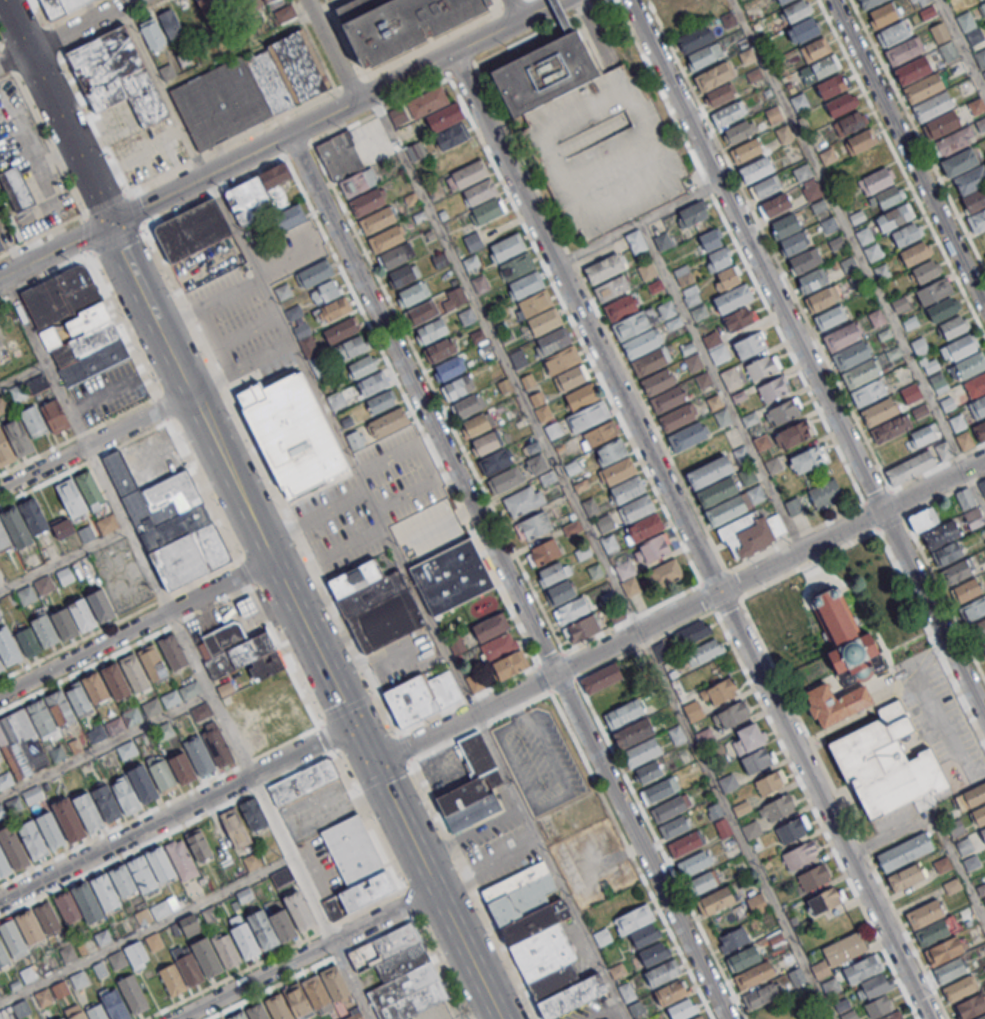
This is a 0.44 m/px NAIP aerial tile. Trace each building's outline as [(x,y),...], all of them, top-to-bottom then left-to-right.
[(51,22),(40,0),(101,0),(51,22)] [(189,31),(204,23),(192,0),(187,0),(176,5),(189,31)] [(206,20),(221,13),(215,0),(197,0),(206,20)] [(252,9),(268,2),(278,23),(296,15),(289,0),(248,0),(252,9)] [(365,68),(370,66),(371,68),(490,9),(491,4),(489,0),(352,0),(336,8),(365,68)] [(681,19),(673,0),(650,0),(662,27),(681,19)] [(779,10),(797,0),(804,0),(811,13),(786,25),(779,10)] [(864,10),(859,0),(884,0),(864,10)] [(900,16),(892,1),(868,13),(875,28),(900,16)] [(156,13),(170,41),(185,34),(171,6),(156,13)] [(956,17),(969,10),(977,25),(964,32),(956,17)] [(788,28),(813,16),(821,31),(796,44),(788,28)] [(165,48),(157,17),(140,21),(149,52),(165,48)] [(880,31),(902,20),(909,34),(887,45),(880,31)] [(929,27),(942,21),(951,38),(938,44),(929,27)] [(65,48),(125,22),(171,117),(144,130),(129,99),(96,114),(65,48)] [(965,32),(978,26),(984,39),(971,46),(965,32)] [(332,92),(307,29),(170,86),(196,149),(332,92)] [(490,68),(511,116),(598,79),(578,31),(490,68)] [(799,47),(824,35),(832,50),(807,63),(799,47)] [(883,51),(915,35),(923,51),(891,67),(883,51)] [(938,46),(951,40),(958,53),(945,59),(938,46)] [(687,55),(709,44),(716,58),(694,70),(687,55)] [(738,53),(750,47),(756,59),(743,65),(738,53)] [(973,54),(984,48),(984,68),(981,70),(973,54)] [(798,69),(830,53),(838,69),(806,85),(798,69)] [(894,69),(926,53),(933,69),(901,85),(894,69)] [(693,77),(726,60),(734,75),(701,92),(693,77)] [(745,73),(759,66),(764,76),(750,83),(745,73)] [(815,84),(840,72),(848,87),(823,100),(815,84)] [(903,88),(935,72),(943,88),(911,104),(903,88)] [(705,93),(727,82),(735,96),(712,107),(705,93)] [(406,100),(413,119),(426,114),(434,136),(435,135),(441,150),(471,138),(464,120),(466,120),(458,101),(449,104),(442,86),(406,100)] [(824,103),(848,90),(856,106),(831,118),(824,103)] [(912,106),(944,91),(952,107),(920,122),(912,106)] [(980,96),(984,105),(984,110),(974,116),(967,102),(980,96)] [(710,113),(736,100),(743,115),(718,128),(710,113)] [(764,110),(778,103),(785,116),(771,124),(764,110)] [(832,121),(857,109),(865,125),(840,137),(832,121)] [(925,122),(953,109),(961,125),(933,138),(925,122)] [(975,121),(984,116),(984,129),(980,131),(975,121)] [(724,130),(746,119),(754,133),(731,145),(724,130)] [(774,129),(786,123),(795,139),(782,145),(774,129)] [(850,152),(874,141),(868,129),(844,140),(850,152)] [(729,149),(757,136),(764,151),(736,164),(729,149)] [(939,162),(971,146),(979,162),(947,177),(939,162)] [(738,168),(766,155),(774,170),(746,184),(738,168)] [(451,173),(481,157),(489,173),(458,188),(451,173)] [(792,169),(807,162),(813,175),(799,182),(792,169)] [(953,178),(984,162),(984,184),(961,196),(953,178)] [(290,205),(281,182),(291,178),(286,163),(224,188),(239,226),(290,205)] [(15,214),(36,204),(18,165),(0,173),(0,180),(15,214)] [(338,183),(371,166),(379,181),(346,198),(338,183)] [(857,180),(885,166),(893,182),(865,196),(857,180)] [(748,186),(776,172),(783,188),(756,201),(748,186)] [(463,190),(490,176),(498,192),(470,206),(463,190)] [(802,188),(816,181),(823,194),(809,202),(802,188)] [(874,194),(895,183),(903,199),(882,209),(874,194)] [(961,197),(984,185),(984,205),(969,213),(961,197)] [(348,201),(377,186),(385,202),(356,216),(348,201)] [(756,205),(784,191),(792,206),(764,220),(756,205)] [(467,211),(496,197),(503,212),(475,226),(467,211)] [(152,224),(167,263),(233,237),(217,198),(152,224)] [(682,229),(711,216),(703,199),(675,212),(682,229)] [(308,220),(300,202),(270,216),(272,220),(246,232),(252,245),(308,220)] [(874,217),(904,202),(912,218),(882,232),(874,217)] [(358,220),(388,205),(396,221),(366,235),(358,220)] [(848,215),(861,209),(865,218),(853,224),(848,215)] [(967,218),(984,209),(984,228),(974,234),(967,218)] [(770,223),(794,212),(802,227),(778,239),(770,223)] [(820,221),(832,215),(839,228),(827,234),(820,221)] [(890,232),(915,220),(922,236),(898,248),(890,232)] [(368,238),(397,224),(404,239),(375,254),(368,238)] [(725,243),(718,226),(698,235),(705,252),(725,243)] [(855,232),(867,226),(874,239),(861,245),(855,232)] [(625,235),(638,228),(648,248),(634,254),(625,235)] [(779,240),(803,229),(811,244),(787,256),(779,240)] [(463,237),(476,230),(484,246),(471,252),(463,237)] [(653,237),(666,231),(673,245),(659,252),(653,237)] [(488,247),(518,232),(526,248),(496,262),(488,247)] [(828,241),(841,235),(845,244),(833,250),(828,241)] [(898,251),(923,239),(931,255),(906,267),(898,251)] [(379,254),(403,242),(411,257),(387,269),(379,254)] [(863,249),(875,242),(882,255),(869,262),(863,249)] [(786,260),(816,245),(823,261),(794,276),(786,260)] [(735,262),(728,246),(703,256),(711,273),(735,262)] [(497,265),(527,251),(535,267),(505,281),(497,265)] [(584,268),(617,252),(625,268),(592,284),(584,268)] [(840,262),(852,255),(859,268),(846,274),(840,262)] [(294,273),(326,258),(334,273),(305,287),(304,285),(301,286),(294,273)] [(911,269),(933,258),(935,263),(938,261),(944,273),(919,285),(911,269)] [(637,267),(651,260),(657,274),(643,280),(637,267)] [(128,360),(88,262),(23,288),(63,387),(128,360)] [(389,272),(409,262),(411,266),(415,264),(421,276),(397,288),(389,272)] [(742,281),(736,266),(714,275),(720,290),(742,281)] [(798,278),(822,266),(829,280),(805,292),(798,278)] [(507,284),(537,270),(545,286),(515,300),(507,284)] [(676,276),(690,270),(694,281),(681,287),(676,276)] [(470,279),(483,272),(491,288),(478,295),(470,279)] [(593,287),(623,273),(631,289),(601,303),(593,287)] [(916,291),(946,276),(953,292),(923,306),(916,291)] [(645,284),(659,277),(664,288),(650,294),(645,284)] [(341,293),(334,278),(309,291),(317,305),(341,293)] [(398,291),(422,279),(430,295),(406,307),(398,291)] [(754,298),(745,282),(713,299),(721,315),(754,298)] [(292,295),(288,283),(275,287),(279,299),(292,295)] [(447,292),(460,285),(468,300),(454,307),(447,292)] [(804,298),(831,285),(838,299),(811,312),(804,298)] [(515,303),(545,288),(553,304),(523,319),(515,303)] [(683,297),(696,290),(701,301),(687,307),(683,297)] [(603,306),(633,291),(640,307),(610,322),(603,306)] [(312,311),(345,295),(352,310),(323,323),(321,319),(317,321),(312,311)] [(926,308),(951,295),(954,300),(957,298),(962,308),(933,323),(926,308)] [(892,302),(904,296),(909,306),(896,312),(892,302)] [(407,310),(431,298),(439,313),(415,326),(407,310)] [(690,310),(703,303),(708,314),(695,320),(690,310)] [(814,316),(841,303),(848,317),(821,330),(814,316)] [(719,318),(746,305),(754,321),(727,334),(719,318)] [(525,321),(555,307),(562,322),(532,337),(525,321)] [(868,313),(880,307),(887,321),(874,327),(868,313)] [(612,325),(642,310),(650,326),(620,341),(612,325)] [(939,324),(961,313),(963,318),(966,317),(972,328),(947,340),(939,324)] [(901,320),(914,314),(919,324),(906,330),(901,320)] [(323,329),(351,316),(358,331),(330,345),(323,329)] [(416,329),(440,316),(448,332),(424,344),(416,329)] [(823,336),(852,322),(860,337),(830,352),(823,336)] [(534,340),(564,326),(572,342),(542,356),(534,340)] [(622,343),(652,329),(659,344),(629,359),(622,343)] [(702,336),(715,330),(720,342),(708,348),(702,336)] [(732,343),(759,330),(767,346),(740,359),(732,343)] [(939,348),(969,333),(970,335),(973,334),(979,345),(976,347),(977,349),(954,361),(951,355),(945,359),(939,348)] [(334,346),(359,334),(367,349),(341,361),(334,346)] [(320,351),(311,335),(298,342),(307,358),(320,351)] [(425,347),(450,335),(457,350),(433,363),(425,347)] [(910,342),(923,336),(929,349),(917,355),(910,342)] [(832,355),(861,340),(869,356),(839,370),(832,355)] [(543,359),(573,344),(581,360),(551,375),(543,359)] [(709,351),(724,344),(730,357),(716,364),(709,351)] [(508,353),(521,347),(529,362),(516,369),(508,353)] [(631,362),(660,347),(667,362),(638,377),(631,362)] [(981,350),(984,358),(984,368),(962,380),(954,363),(981,350)] [(744,366),(771,352),(779,368),(752,381),(744,366)] [(347,365),(370,353),(377,369),(355,380),(347,365)] [(683,359),(697,353),(703,366),(689,373),(683,359)] [(435,366),(459,354),(467,369),(443,381),(435,366)] [(935,356),(921,361),(926,374),(939,369),(935,356)] [(310,361),(315,370),(321,367),(317,358),(310,361)] [(841,374),(871,359),(879,374),(849,389),(841,374)] [(560,392),(588,379),(582,364),(553,377),(560,392)] [(720,373),(733,366),(742,383),(728,390),(720,373)] [(640,380),(667,367),(674,383),(648,396),(640,380)] [(302,368),(351,470),(289,501),(236,394),(261,381),(264,387),(267,385),(300,369),(302,368)] [(358,382),(382,370),(390,386),(365,398),(358,382)] [(695,377),(708,371),(713,383),(701,389),(695,377)] [(949,389),(943,371),(929,376),(935,394),(949,389)] [(963,383),(984,371),(984,392),(971,399),(963,383)] [(444,384),(468,372),(476,388),(452,400),(444,384)] [(520,377),(531,372),(537,383),(526,389),(520,377)] [(33,439),(51,430),(53,434),(70,426),(44,373),(26,382),(33,397),(49,389),(51,392),(36,399),(38,403),(20,411),(33,439)] [(757,387),(783,374),(791,389),(765,403),(757,387)] [(850,392),(880,377),(888,393),(858,408),(850,392)] [(564,395),(592,381),(600,397),(572,411),(564,395)] [(9,389),(16,403),(30,396),(23,382),(9,389)] [(900,389),(907,404),(922,398),(916,382),(900,389)] [(650,399),(679,384),(686,399),(657,414),(650,399)] [(366,400),(391,387),(399,402),(373,415),(366,400)] [(529,395),(540,390),(546,401),(535,406),(529,395)] [(454,403),(478,391),(486,407),(462,419),(454,403)] [(345,406),(342,392),(328,395),(331,409),(345,406)] [(706,398),(719,392),(724,404),(712,410),(706,398)] [(973,417),(984,414),(984,395),(968,400),(973,417)] [(956,406),(951,396),(939,402),(944,412),(956,406)] [(8,410),(3,397),(0,398),(0,413),(8,410)] [(767,411),(794,397),(802,413),(775,426),(767,411)] [(859,411),(866,426),(898,412),(892,397),(859,411)] [(566,417),(603,399),(611,415),(574,433),(566,417)] [(658,417),(688,403),(695,418),(666,432),(658,417)] [(535,409),(546,404),(552,416),(541,422),(535,409)] [(368,422),(402,405),(410,421),(376,438),(368,422)] [(713,413),(725,407),(732,421),(720,427),(713,413)] [(463,422),(483,411),(484,414),(489,411),(495,424),(471,437),(463,422)] [(869,429),(876,444),(913,427),(906,412),(869,429)] [(948,417),(954,432),(967,427),(961,412),(948,417)] [(5,424),(21,416),(37,449),(21,457),(5,424)] [(582,433),(612,418),(620,434),(590,449),(582,433)] [(777,432),(804,419),(812,435),(785,448),(777,432)] [(971,425),(978,442),(984,439),(984,419),(971,425)] [(544,427),(557,421),(563,433),(550,439),(544,427)] [(668,436),(699,421),(706,436),(675,451),(668,436)] [(909,432),(914,446),(940,436),(934,422),(909,432)] [(2,466),(0,462),(0,424),(2,423),(19,458),(2,466)] [(472,440),(496,428),(504,443),(480,455),(472,440)] [(365,446),(361,430),(347,433),(351,450),(365,446)] [(961,451),(975,446),(969,430),(956,434),(961,451)] [(752,439),(765,433),(771,445),(758,451),(752,439)] [(596,448),(621,436),(628,453),(601,466),(597,458),(600,456),(596,448)] [(943,442),(884,470),(892,486),(941,463),(940,461),(950,456),(943,442)] [(732,450),(745,444),(750,456),(738,462),(732,450)] [(789,458),(816,445),(823,461),(797,474),(789,458)] [(477,461),(506,447),(507,449),(509,448),(513,455),(510,457),(512,462),(485,476),(477,461)] [(104,458),(121,450),(141,490),(189,467),(234,558),(233,562),(170,593),(104,458)] [(686,474),(726,454),(734,470),(694,490),(686,474)] [(599,470),(629,455),(637,471),(607,486),(599,470)] [(764,462),(777,456),(782,468),(770,474),(764,462)] [(565,466),(569,475),(581,469),(577,461),(565,466)] [(491,477),(517,465),(524,480),(498,493),(491,477)] [(737,471),(750,465),(757,481),(745,487),(737,471)] [(76,475),(92,467),(110,503),(93,511),(76,475)] [(608,489),(638,474),(646,490),(616,505),(608,489)] [(56,485),(73,476),(90,512),(74,520),(56,485)] [(696,492),(730,476),(738,491),(704,508),(696,492)] [(807,490),(834,477),(843,496),(817,509),(807,490)] [(747,490),(759,484),(765,496),(753,502),(747,490)] [(503,498),(530,485),(534,492),(540,490),(546,501),(513,518),(503,498)] [(936,567),(965,555),(958,536),(969,532),(968,530),(984,523),(984,522),(978,505),(976,506),(969,487),(955,493),(964,515),(922,531),(936,567)] [(617,507),(647,493),(655,509),(625,523),(617,507)] [(705,510),(738,494),(746,510),(713,526),(705,510)] [(785,503),(797,497),(803,509),(790,515),(785,503)] [(1,511),(17,503),(35,541),(19,548),(1,511)] [(908,517),(915,532),(940,521),(933,505),(908,517)] [(514,524),(544,509),(553,527),(528,540),(526,537),(521,539),(514,524)] [(715,530),(722,545),(725,544),(733,561),(776,540),(774,536),(785,530),(776,513),(765,518),(763,514),(758,517),(755,510),(715,530)] [(119,526),(112,512),(96,521),(103,535),(119,526)] [(627,526),(657,512),(664,527),(634,542),(627,526)] [(76,531),(69,517),(52,526),(60,540),(76,531)] [(0,520),(0,552),(12,547),(0,520)] [(582,530),(577,520),(562,526),(566,537),(582,530)] [(79,528),(81,541),(94,539),(92,527),(79,528)] [(673,549),(664,532),(632,549),(641,566),(673,549)] [(410,566),(436,619),(497,587),(472,535),(410,566)] [(529,550),(555,537),(562,553),(536,565),(529,550)] [(644,572),(675,557),(684,576),(654,591),(644,572)] [(401,568),(383,576),(376,559),(328,579),(361,655),(427,626),(401,568)] [(614,566),(629,559),(636,573),(621,581),(614,566)] [(974,575),(968,559),(939,569),(944,585),(974,575)] [(535,573),(559,560),(567,576),(543,588),(535,573)] [(587,567),(597,562),(603,573),(592,578),(587,567)] [(40,596),(56,589),(49,574),(33,581),(40,596)] [(620,583),(634,575),(641,590),(627,597),(620,583)] [(983,591),(975,576),(950,590),(958,604),(983,591)] [(543,591),(568,579),(575,594),(551,607),(543,591)] [(16,591),(23,605),(38,598),(31,584),(16,591)] [(105,584),(119,613),(102,621),(88,592),(105,584)] [(808,600),(832,648),(825,651),(842,687),(855,680),(860,681),(863,681),(867,678),(870,676),(873,671),(874,673),(885,667),(867,632),(862,634),(838,586),(823,593),(808,600)] [(86,594),(100,622),(83,630),(69,602),(86,594)] [(243,619),(259,611),(251,595),(235,603),(243,619)] [(557,607),(581,595),(589,611),(565,623),(557,607)] [(965,623),(984,613),(984,595),(958,608),(965,623)] [(68,603),(82,632),(65,640),(51,611),(68,603)] [(48,611),(62,640),(46,648),(32,619),(48,611)] [(473,626),(502,611),(510,627),(480,641),(473,626)] [(561,629),(592,613),(600,629),(576,641),(572,633),(565,636),(561,629)] [(712,632),(704,617),(679,631),(687,645),(712,632)] [(975,641),(984,636),(984,618),(968,626),(975,641)] [(250,639),(242,622),(236,621),(203,638),(214,658),(228,651),(228,650),(250,639)] [(8,666),(0,649),(0,630),(9,626),(25,658),(8,666)] [(214,658),(205,663),(214,681),(254,661),(279,648),(269,629),(250,639),(228,650),(228,651),(214,658)] [(176,632),(191,663),(175,672),(159,640),(176,632)] [(454,656),(467,649),(459,633),(445,639),(454,656)] [(684,652),(691,667),(725,651),(719,636),(684,652)] [(661,660),(669,655),(661,641),(653,647),(661,660)] [(155,642),(171,674),(154,682),(139,650),(155,642)] [(279,648),(254,661),(256,666),(252,668),(257,679),(261,677),(262,680),(288,666),(279,648)] [(491,661),(497,679),(529,668),(523,650),(491,661)] [(119,659),(134,691),(118,699),(102,667),(119,659)] [(582,679),(617,662),(625,678),(590,695),(582,679)] [(462,697),(447,667),(424,679),(421,673),(383,692),(400,728),(462,697)] [(699,688),(705,706),(738,694),(732,677),(699,688)] [(165,707),(202,692),(197,680),(160,696),(165,707)] [(802,691),(808,705),(806,706),(812,718),(815,717),(820,728),(872,703),(863,684),(833,698),(824,680),(802,691)] [(222,697),(235,691),(230,681),(217,687),(222,697)] [(63,687),(78,719),(62,727),(46,696),(63,687)] [(44,697),(59,728),(43,736),(27,705),(44,697)] [(163,709),(157,697),(142,705),(148,717),(163,709)] [(603,714),(637,697),(645,713),(611,729),(603,714)] [(868,819),(929,789),(931,793),(947,785),(927,745),(913,752),(915,755),(905,760),(895,738),(912,729),(896,698),(875,708),(880,718),(827,744),(847,786),(849,789),(852,787),(868,819)] [(720,730),(752,714),(744,699),(712,714),(720,730)] [(191,710),(197,722),(214,713),(207,701),(191,710)] [(105,723),(110,734),(126,728),(121,716),(105,723)] [(613,734),(647,717),(654,732),(620,749),(613,734)] [(160,740),(174,734),(169,722),(156,728),(160,740)] [(727,733),(733,755),(766,744),(760,722),(727,733)] [(92,743),(108,736),(102,723),(86,731),(92,743)] [(220,724),(237,759),(221,767),(203,733),(220,724)] [(675,744),(686,740),(679,725),(668,730),(675,744)] [(505,809),(494,786),(504,781),(478,729),(454,741),(474,780),(437,799),(455,835),(505,809)] [(714,739),(710,730),(697,736),(701,745),(714,739)] [(201,734),(218,769),(202,777),(185,742),(201,734)] [(622,752),(653,736),(661,752),(629,767),(622,752)] [(117,748),(123,760),(138,752),(132,740),(117,748)] [(740,758),(765,746),(768,752),(772,750),(777,760),(748,774),(740,758)] [(197,777),(184,750),(167,758),(181,785),(197,777)] [(166,756),(181,787),(165,794),(150,764),(166,756)] [(267,787),(326,758),(331,759),(339,776),(277,807),(267,787)] [(635,770),(642,784),(664,774),(657,760),(635,770)] [(145,762),(162,795),(146,803),(129,770),(145,762)] [(752,781),(780,768),(788,783),(760,796),(752,781)] [(646,805),(681,789),(674,774),(640,791),(646,805)] [(129,778),(144,808),(128,815),(113,785),(129,778)] [(108,780),(125,815),(109,823),(92,788),(108,780)] [(961,793),(984,781),(984,800),(968,808),(961,793)] [(90,790),(107,824),(91,832),(74,798),(90,790)] [(762,806),(790,792),(797,807),(769,821),(762,806)] [(253,832),(269,824),(254,794),(238,803),(253,832)] [(650,808),(656,822),(692,808),(686,794),(650,808)] [(70,795),(90,835),(73,843),(53,803),(70,795)] [(970,811),(984,804),(984,824),(978,827),(970,811)] [(252,840),(234,805),(218,814),(236,849),(252,840)] [(53,810),(68,842),(52,849),(37,818),(53,810)] [(394,891),(360,812),(320,829),(347,890),(322,900),(331,920),(344,914),(344,913),(394,891)] [(774,828),(804,813),(810,826),(804,829),(805,833),(782,844),(774,828)] [(690,828),(683,814),(658,826),(665,840),(690,828)] [(17,871),(0,835),(0,830),(14,823),(33,863),(17,871)] [(214,854),(199,826),(184,834),(198,862),(214,854)] [(703,844),(697,830),(667,843),(673,857),(703,844)] [(876,855),(924,830),(933,848),(885,873),(876,855)] [(184,839),(201,873),(185,881),(168,847),(184,839)] [(781,854),(809,841),(816,856),(788,870),(781,854)] [(14,872),(0,879),(0,844),(14,872)] [(163,844),(179,875),(162,883),(147,852),(163,844)] [(676,862),(683,877),(711,864),(705,849),(676,862)] [(244,859),(258,851),(265,865),(251,872),(244,859)] [(962,860),(976,853),(981,864),(967,871),(962,860)] [(933,862),(947,855),(952,866),(938,873),(933,862)] [(608,993),(600,972),(580,980),(572,962),(575,961),(558,921),(569,916),(546,861),(484,887),(539,1018),(546,1018),(608,993)] [(887,877),(920,861),(927,876),(894,892),(887,877)] [(127,862),(140,889),(124,897),(110,870),(127,862)] [(795,875),(823,862),(831,877),(803,890),(795,875)] [(686,882),(692,895),(721,882),(715,868),(686,882)] [(107,871),(121,899),(105,906),(91,879),(107,871)] [(943,883),(957,876),(962,887),(948,894),(943,883)] [(90,880),(107,916),(90,924),(73,888),(90,880)] [(976,886),(984,882),(984,894),(981,896),(976,886)] [(813,914),(845,902),(839,885),(806,898),(813,914)] [(696,898),(702,915),(736,903),(730,886),(696,898)] [(71,890),(84,917),(69,925),(55,897),(71,890)] [(769,908),(761,892),(745,899),(753,916),(769,908)] [(905,913),(938,897),(946,913),(913,929),(905,913)] [(613,919),(621,935),(655,919),(647,902),(613,919)] [(137,913),(149,906),(156,920),(144,927),(137,913)] [(288,907),(301,934),(285,942),(271,915),(288,907)] [(32,908),(45,935),(30,943),(16,916),(32,908)] [(739,918),(733,909),(716,919),(721,928),(739,918)] [(202,929),(194,912),(178,920),(186,937),(202,929)] [(915,932),(947,916),(955,931),(922,947),(915,932)] [(249,921),(264,952),(247,960),(232,929),(249,921)] [(357,973),(375,965),(383,984),(368,990),(380,1018),(456,1018),(416,921),(347,949),(357,973)] [(661,936),(653,922),(630,935),(637,949),(661,936)] [(724,954),(751,940),(742,924),(716,938),(724,954)] [(95,935),(109,929),(114,941),(101,947),(95,935)] [(821,948),(858,929),(868,949),(831,967),(821,948)] [(146,938),(159,931),(166,945),(153,952),(146,938)] [(209,935),(226,969),(210,978),(193,943),(209,935)] [(924,951),(956,935),(964,950),(932,966),(924,951)] [(11,962),(0,937),(0,967),(11,962)] [(134,970),(150,963),(140,940),(124,947),(134,970)] [(638,952),(661,941),(664,948),(668,946),(672,954),(645,967),(638,952)] [(61,950),(73,944),(79,958),(67,963),(61,950)] [(725,958),(732,973),(761,959),(754,944),(725,958)] [(190,946),(208,979),(191,988),(172,950),(182,945),(184,948),(190,946)] [(109,956),(123,950),(130,964),(116,970),(109,956)] [(843,969),(875,953),(883,968),(850,984),(843,969)] [(933,969),(961,955),(968,971),(940,984),(933,969)] [(682,973),(675,958),(643,973),(650,988),(682,973)] [(810,966),(824,958),(831,972),(817,979),(810,966)] [(733,976),(740,991),(775,974),(768,959),(733,976)] [(176,962),(189,988),(173,997),(160,971),(176,962)] [(337,964),(353,993),(336,1002),(321,972),(337,964)] [(794,987),(807,981),(801,966),(787,972),(794,987)] [(71,976),(84,970),(91,984),(78,991),(71,976)] [(866,1000),(895,987),(888,971),(859,983),(866,1000)] [(135,973),(152,1007),(135,1015),(118,981),(135,973)] [(319,974),(333,1002),(317,1010),(303,982),(319,974)] [(941,987),(969,974),(977,989),(949,1002),(941,987)] [(828,996),(841,989),(835,977),(822,984),(828,996)] [(661,1006),(688,993),(681,978),(654,991),(661,1006)] [(784,992),(777,978),(743,996),(750,1010),(784,992)] [(53,986),(65,980),(71,994),(59,999),(53,986)] [(316,1014),(306,1018),(298,1018),(284,990),(301,982),(316,1014)] [(637,996),(629,982),(618,988),(626,1002),(637,996)] [(36,994),(49,988),(55,1002),(42,1008),(36,994)] [(134,1018),(132,1018),(114,1018),(102,996),(119,988),(134,1018)] [(983,991),(984,995),(984,1009),(965,1018),(962,1018),(955,1005),(983,991)] [(282,993),(295,1018),(276,1018),(266,1000),(282,993)] [(887,993),(863,1006),(871,1018),(873,1018),(895,1006),(887,993)] [(670,1018),(682,1018),(697,1011),(690,996),(665,1009),(670,1018)] [(14,1005),(27,999),(33,1013),(20,1018),(14,1005)] [(67,1018),(87,1018),(77,1001),(62,1010),(67,1018)] [(263,1001),(271,1018),(253,1018),(248,1009),(263,1001)] [(905,1018),(903,1018),(878,1018),(899,1008),(905,1018)] [(245,1010),(250,1018),(230,1018),(229,1018),(245,1010)] [(853,1010),(840,1016),(842,1018),(856,1018),(857,1018),(853,1010)] [(359,1011),(346,1018),(364,1018),(359,1011)]
